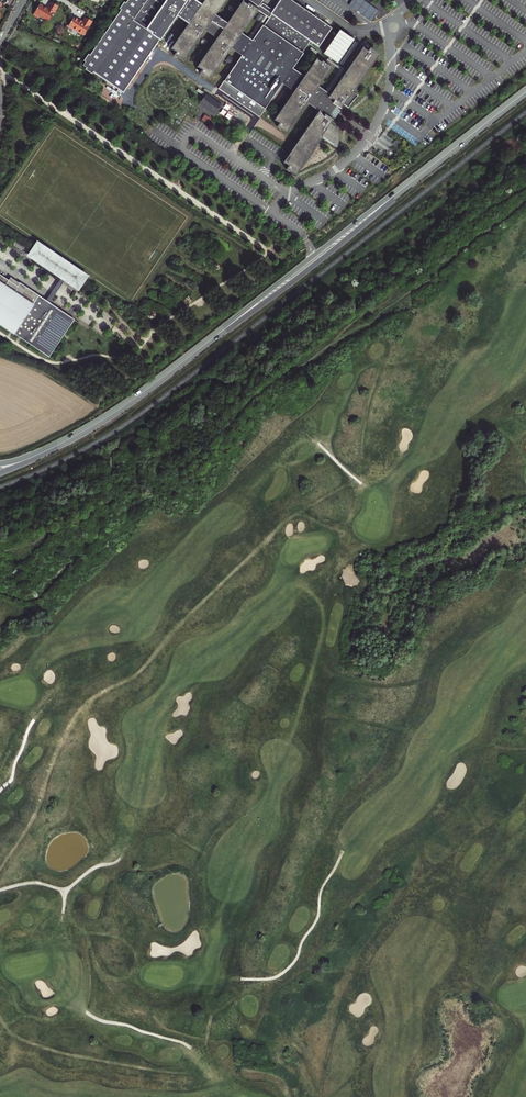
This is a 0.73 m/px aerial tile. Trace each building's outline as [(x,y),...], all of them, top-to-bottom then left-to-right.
[(332,28),(293,0),(279,0),(270,13),(260,6),(264,0),(128,0),(126,3),(124,2),(119,9),(121,10),(90,55),(88,54),(83,61),(85,62),(83,65),(86,68),(85,69),(92,74),(93,72),(125,94),(179,16),(188,23),(171,48),(176,52),(173,55),(177,58),(178,57),(183,60),(204,29),(217,37),(197,66),(202,70),(200,74),(203,76),(204,75),(209,78),(231,47),(242,55),(218,89),(228,96),(229,95),(260,117),(266,107),(264,106),(281,82),(283,83),(294,91),(274,119),(279,123),(277,127),(281,129),(282,128),(286,131),(307,102),(319,110),(283,162),(289,165),(286,169),(290,172),(291,170),(296,173),(321,137),(336,147),(338,141),(338,137),(337,134),(335,128),(330,123),(333,119),(328,116),(331,113),(332,114),(335,109),(334,109),(336,106),(340,108),(343,104),(348,108),(358,95),(352,92),(378,55),(373,51),(374,50),(370,47),(368,51),(363,48),(343,76),(341,79),(328,97),(322,93),(322,91),(321,89),(320,88),(318,86),(331,67),(322,61),(321,62),(316,59),(303,77),(291,69),(310,41),(319,47),(332,28)] [(378,11),(363,0),(352,0),(348,5),(371,21),(378,11)] [(54,13),(58,6),(51,2),(47,8),(40,4),(33,15),(39,18),(40,17),(48,22),(54,13)] [(83,22),(74,17),(68,26),(84,35),(92,21),(85,17),(83,22)] [(329,57),(332,59),(338,63),(354,40),(339,30),(323,53),(329,57)] [(341,79),(343,76),(341,75),(345,69),(341,67),(331,60),(332,59),(329,57),(326,60),(339,70),(335,75),(339,78),(339,77),(341,79)] [(264,106),(266,107),(283,83),(281,82),(264,106)] [(222,106),(207,95),(200,105),(215,115),(222,106)] [(259,117),(260,117),(229,95),(228,96),(259,117)] [(37,241),(34,245),(86,280),(89,275),(37,241)] [(69,279),(67,282),(79,290),(84,283),(86,280),(34,245),(28,255),(62,279),(65,281),(67,278),(69,279)] [(10,331),(11,331),(49,357),(74,319),(50,303),(47,301),(20,283),(18,286),(0,274),(0,324),(10,331)] [(62,279),(47,301),(50,303),(65,281),(62,279)]
